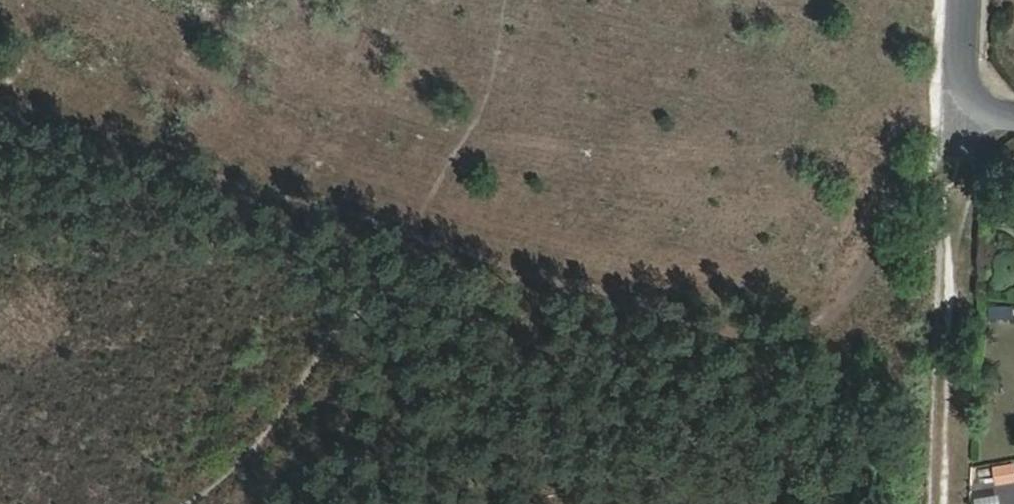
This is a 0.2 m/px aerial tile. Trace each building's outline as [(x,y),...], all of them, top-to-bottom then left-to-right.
[(999,468),(1001,483),(1013,481),(1013,466),(999,468)]
